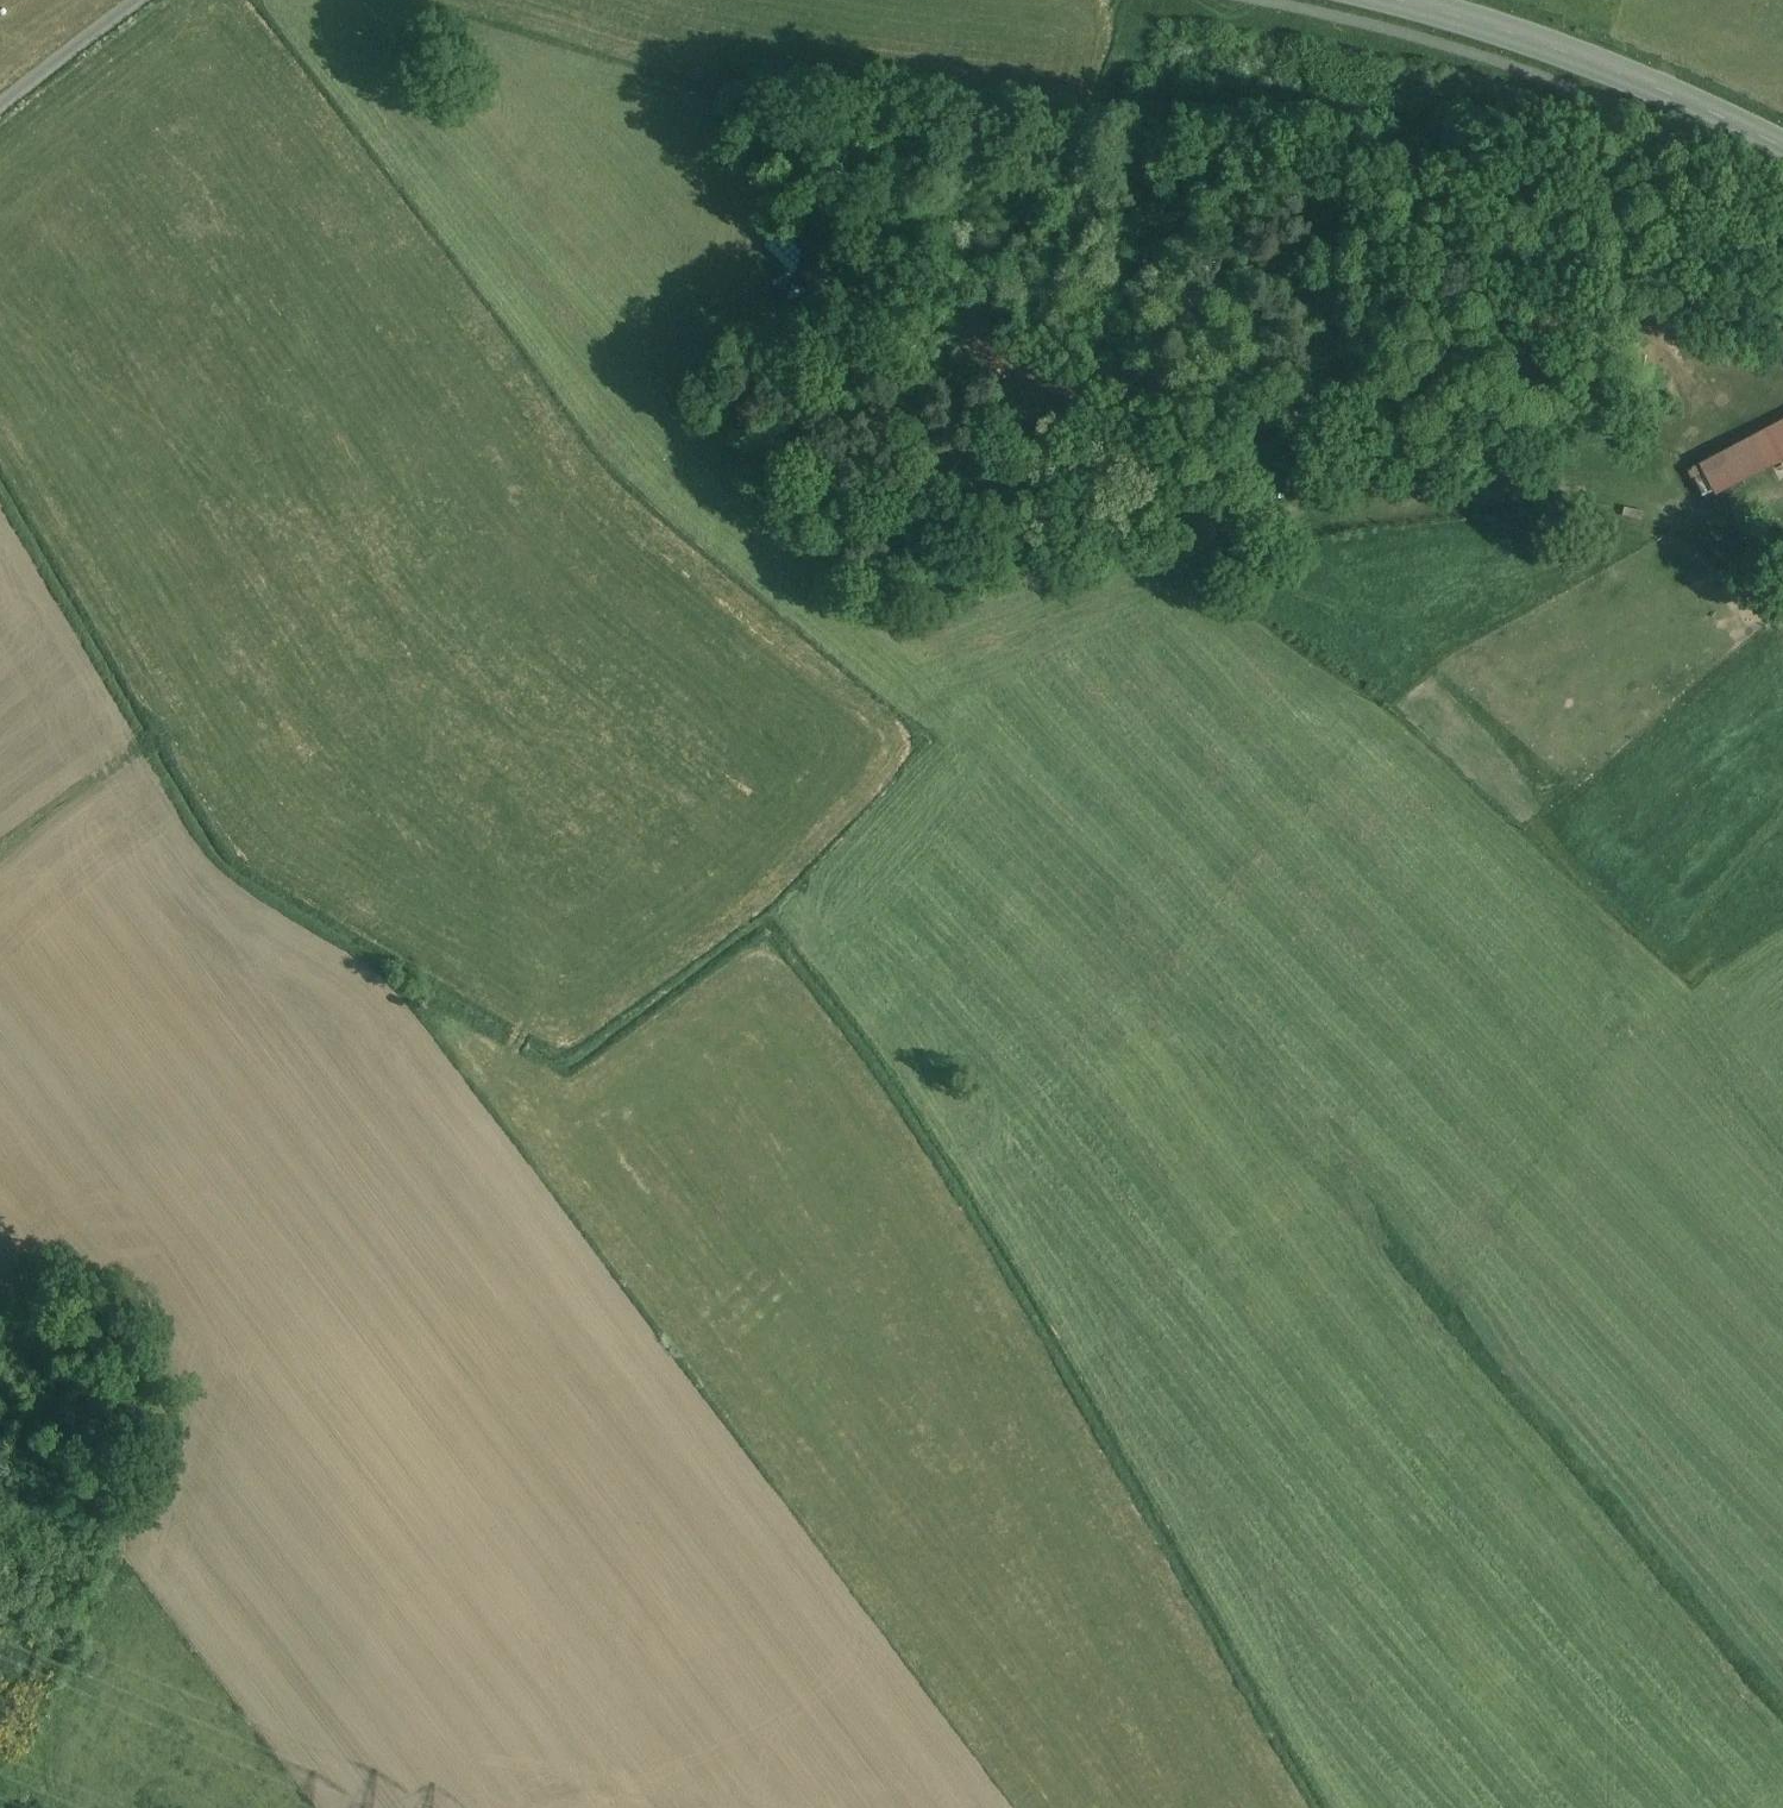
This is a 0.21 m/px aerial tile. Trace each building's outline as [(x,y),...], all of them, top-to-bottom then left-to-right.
[(1768,466),(1782,459),(1782,422),(1753,437),(1768,466)]
